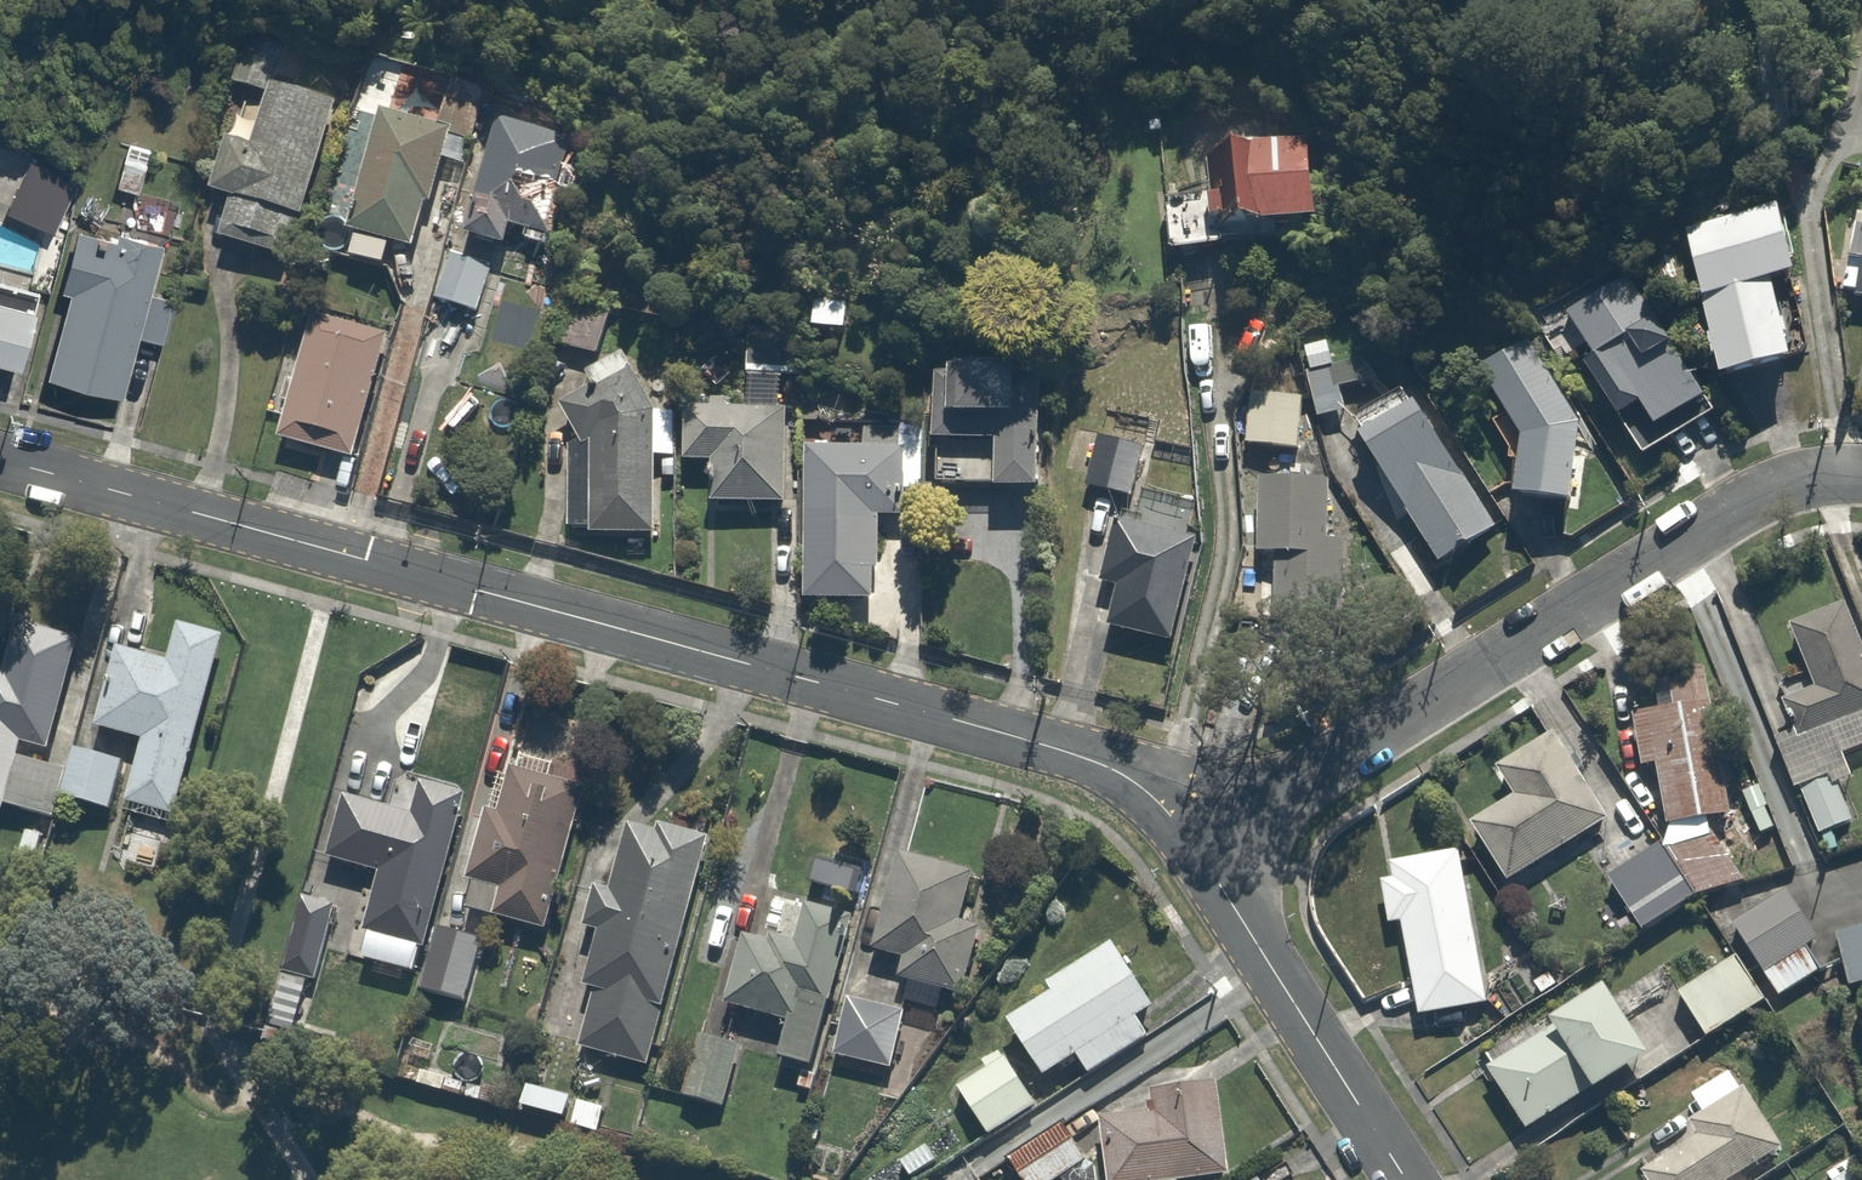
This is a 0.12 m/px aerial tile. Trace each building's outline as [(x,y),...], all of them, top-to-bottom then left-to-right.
[(474,144),(492,86),(448,72),(431,128),(386,114),(350,231),(419,252),(454,138),(474,144)] [(292,268),(342,103),(276,83),(257,146),(235,140),(217,201),(235,206),(223,247),(292,268)] [(572,136),(501,119),(471,241),(514,252),(518,232),(560,243),(572,192),(559,189),(572,136)] [(1251,192),(1168,202),(1176,261),(1336,242),(1326,154),(1247,164),(1251,192)] [(150,167),(126,158),(115,188),(139,197),(150,167)] [(1795,208),(1690,234),(1728,393),(1805,374),(1786,292),(1814,285),(1795,208)] [(1847,301),(1861,304),(1861,218),(1847,301)] [(104,252),(75,245),(61,294),(73,297),(50,381),(121,401),(140,337),(164,344),(177,300),(155,294),(169,247),(109,233),(104,252)] [(497,261),(444,247),(430,298),(483,313),(497,261)] [(1651,421),(1667,444),(1720,408),(1627,274),(1564,317),(1640,428),(1651,421)] [(854,296),(820,296),(820,336),(854,336),(854,296)] [(46,311),(0,298),(0,367),(28,375),(46,311)] [(616,314),(560,298),(548,343),(604,358),(616,314)] [(357,467),(396,338),(316,314),(278,443),(357,467)] [(796,326),(752,325),(752,382),(796,382),(796,326)] [(1535,336),(1474,383),(1517,449),(1514,508),(1595,512),(1601,417),(1535,336)] [(680,464),(682,415),(658,416),(619,354),(585,375),(596,393),(565,412),(590,453),(601,453),(598,535),(659,537),(662,463),(680,464)] [(1030,379),(966,378),(965,438),(1029,439),(1030,379)] [(1310,393),(1255,390),(1252,450),(1307,453),(1310,393)] [(1501,533),(1409,393),(1353,430),(1445,570),(1501,533)] [(794,509),(797,410),(688,405),(685,471),(716,472),(715,506),(794,509)] [(1145,445),(1093,431),(1078,486),(1130,500),(1145,445)] [(906,526),(908,446),(808,444),(805,611),(884,612),(886,525),(906,526)] [(1337,483),(1265,480),(1262,558),(1280,559),(1278,619),(1348,622),(1350,565),(1334,564),(1337,483)] [(1203,537),(1119,520),(1103,589),(1121,593),(1111,635),(1176,650),(1203,537)] [(1842,599),(1780,625),(1799,670),(1779,678),(1740,585),(1708,598),(1809,838),(1847,822),(1831,783),(1850,774),(1841,753),(1861,744),(1861,648),(1842,599)] [(177,820),(229,636),(183,623),(171,664),(120,649),(95,734),(149,749),(132,808),(177,820)] [(72,775),(51,768),(87,646),(24,627),(10,674),(0,672),(0,814),(56,830),(65,798),(116,813),(132,758),(82,743),(72,775)] [(1719,810),(1701,661),(1642,667),(1645,702),(1627,704),(1633,763),(1651,761),(1658,831),(1598,875),(1639,929),(1671,905),(1684,921),(1701,908),(1688,890),(1742,875),(1708,826),(1706,811),(1719,810)] [(1500,884),(1602,820),(1545,730),(1490,764),(1505,788),(1458,817),(1500,884)] [(478,890),(470,915),(550,939),(573,864),(562,861),(583,793),(503,769),(467,887),(478,890)] [(430,955),(471,802),(423,789),(415,818),(346,799),(327,869),(379,883),(365,937),(430,955)] [(596,997),(579,1056),(650,1076),(718,842),(637,819),(617,889),(600,884),(586,932),(603,937),(586,994),(596,997)] [(1482,1000),(1457,845),(1381,857),(1383,872),(1372,874),(1379,920),(1393,918),(1408,1012),(1482,1000)] [(979,881),(904,853),(874,953),(908,963),(901,987),(963,1006),(987,929),(966,922),(979,881)] [(1735,946),(1771,997),(1828,957),(1778,887),(1721,927),(1735,946)] [(341,907),(307,897),(287,969),(321,979),(341,907)] [(817,1086),(858,918),(814,907),(805,942),(743,927),(722,1014),(786,1029),(775,1076),(817,1086)] [(1825,930),(1841,989),(1861,984),(1861,921),(1825,930)] [(489,941),(442,927),(422,992),(469,1006),(489,941)] [(1771,997),(1735,946),(1670,993),(1706,1044),(1771,997)] [(1156,1013),(1113,948),(1053,987),(1058,995),(1011,1027),(1050,1086),(1084,1064),(1093,1077),(1150,1039),(1140,1023),(1156,1013)] [(1536,1021),(1581,1088),(1641,1048),(1596,981),(1536,1021)] [(912,1018),(851,1003),(838,1058),(898,1073),(912,1018)] [(1581,1088),(1536,1021),(1473,1063),(1518,1130),(1581,1088)] [(749,1046),(705,1033),(684,1104),(729,1117),(749,1046)] [(1041,1109),(1001,1053),(984,1066),(992,1076),(959,1100),(991,1145),(1041,1109)] [(568,1094),(525,1082),(519,1103),(563,1115),(568,1094)] [(1214,1084),(1151,1089),(1153,1118),(1108,1121),(1112,1179),(1186,1179),(1220,1178),(1214,1084)] [(1740,1084),(1682,1118),(1689,1130),(1629,1165),(1638,1179),(1713,1179),(1775,1143),(1740,1084)] [(602,1106),(576,1099),(570,1123),(596,1130),(602,1106)] [(1065,1125),(1008,1165),(1019,1179),(1075,1179),(1095,1166),(1065,1125)] [(926,1146),(902,1163),(914,1179),(918,1179),(940,1165),(926,1146)]
